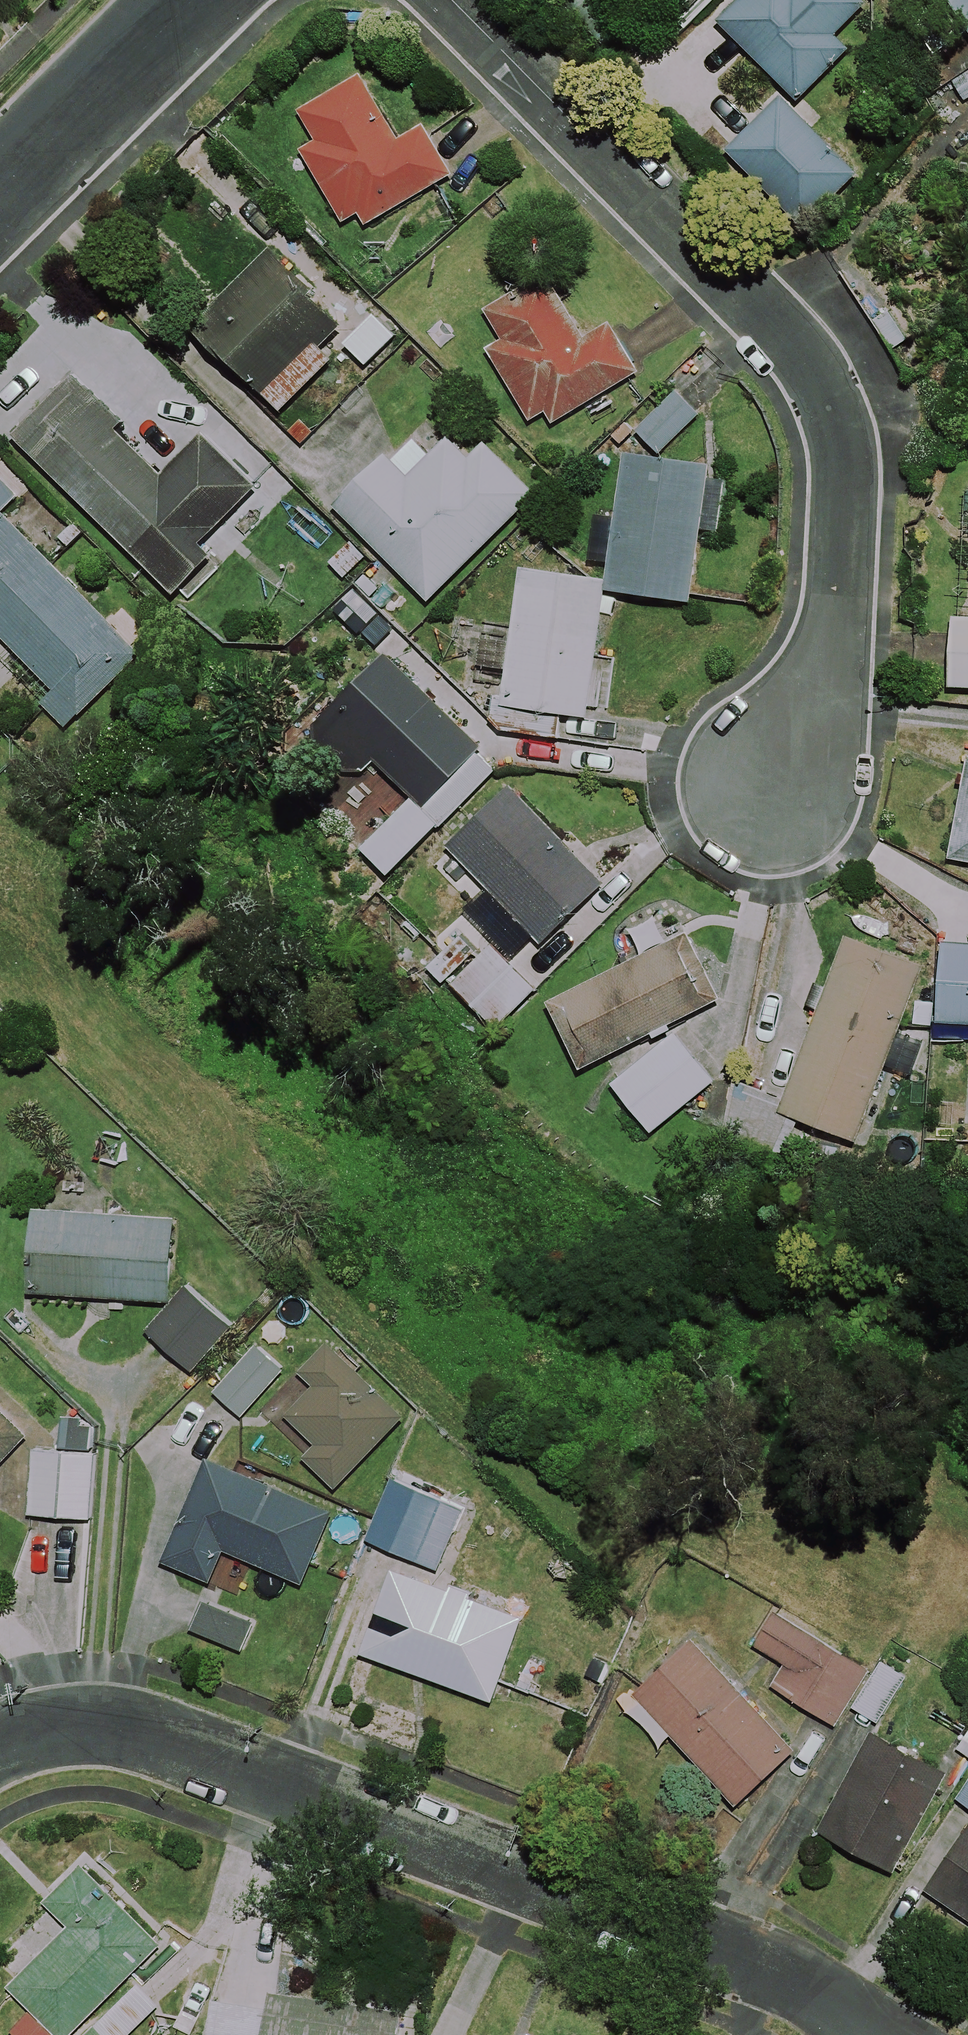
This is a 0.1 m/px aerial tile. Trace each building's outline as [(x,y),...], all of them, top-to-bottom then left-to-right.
[(850,0),(774,0),(733,42),(796,105),(847,53),(832,38),(860,9),(850,0)] [(967,39),(967,0),(942,0),(967,39)] [(398,144),(358,79),(298,117),(317,147),(300,158),(351,239),(450,177),(420,130),(398,144)] [(860,180),(773,100),(722,156),(809,235),(860,180)] [(279,415),(336,360),(319,343),(336,326),(262,250),(188,322),(279,415)] [(485,352),(529,425),(542,418),(548,427),(636,375),(606,324),(580,340),(542,276),(482,312),(500,343),(485,352)] [(167,474),(71,381),(12,441),(175,599),(210,563),(198,552),(253,495),(198,442),(167,474)] [(698,418),(674,393),(634,432),(658,457),(698,418)] [(447,443),(445,445),(423,423),(385,460),(334,510),(426,604),(534,498),(484,446),(466,463),(447,443)] [(709,469),(625,457),(604,593),(689,606),(709,469)] [(0,476),(0,515),(20,496),(0,476)] [(50,693),(38,705),(64,732),(139,659),(0,515),(0,641),(50,693)] [(469,670),(507,675),(503,709),(585,720),(603,582),(521,571),(514,626),(475,621),(469,670)] [(952,620),(948,689),(967,690),(967,621),(952,620)] [(498,771),(387,659),(318,727),(355,765),(365,755),(410,802),(360,851),(388,880),(498,771)] [(966,763),(950,863),(967,866),(967,763),(966,763)] [(563,841),(508,790),(444,858),(540,947),(604,878),(563,841)] [(541,985),(496,939),(449,985),(494,1031),(541,985)] [(921,967),(846,939),(780,1115),(855,1143),(921,967)] [(709,1005),(677,940),(548,1005),(581,1069),(709,1005)] [(940,946),(934,1024),(967,1027),(967,949),(940,946)] [(712,1085),(673,1036),(611,1087),(650,1135),(712,1085)] [(779,1170),(795,1127),(771,1118),(775,1108),(727,1090),(707,1143),(779,1170)] [(173,1221),(35,1213),(30,1295),(169,1303),(173,1221)] [(231,1331),(188,1290),(147,1334),(190,1375),(231,1331)] [(290,1368),(261,1340),(212,1391),(240,1419),(290,1368)] [(403,1421),(327,1349),(304,1375),(312,1382),(282,1413),(312,1442),(296,1459),(334,1494),(403,1421)] [(0,1419),(0,1466),(24,1441),(0,1419)] [(91,1457),(36,1453),(31,1517),(86,1522),(91,1457)] [(333,1513),(209,1463),(167,1567),(210,1585),(223,1554),(303,1587),(333,1513)] [(464,1512),(393,1480),(365,1541),(436,1574),(464,1512)] [(523,1620),(397,1575),(367,1658),(493,1703),(523,1620)] [(766,1689),(828,1728),(840,1710),(877,1733),(908,1683),(779,1603),(746,1656),(775,1674),(766,1689)] [(694,1638),(635,1691),(735,1801),(794,1747),(694,1638)] [(941,1790),(868,1748),(819,1832),(892,1874),(941,1790)] [(954,1802),(967,1811),(967,1781),(954,1802)] [(967,1828),(926,1897),(967,1922),(967,1829),(967,1828)] [(55,2034),(73,2034),(127,1979),(161,1944),(103,1889),(7,1989),(55,2034)] [(83,2034),(129,2034),(156,2007),(132,1984),(83,2034)] [(274,1996),(218,1989),(211,2034),(396,2034),(399,2013),(274,1996)]
